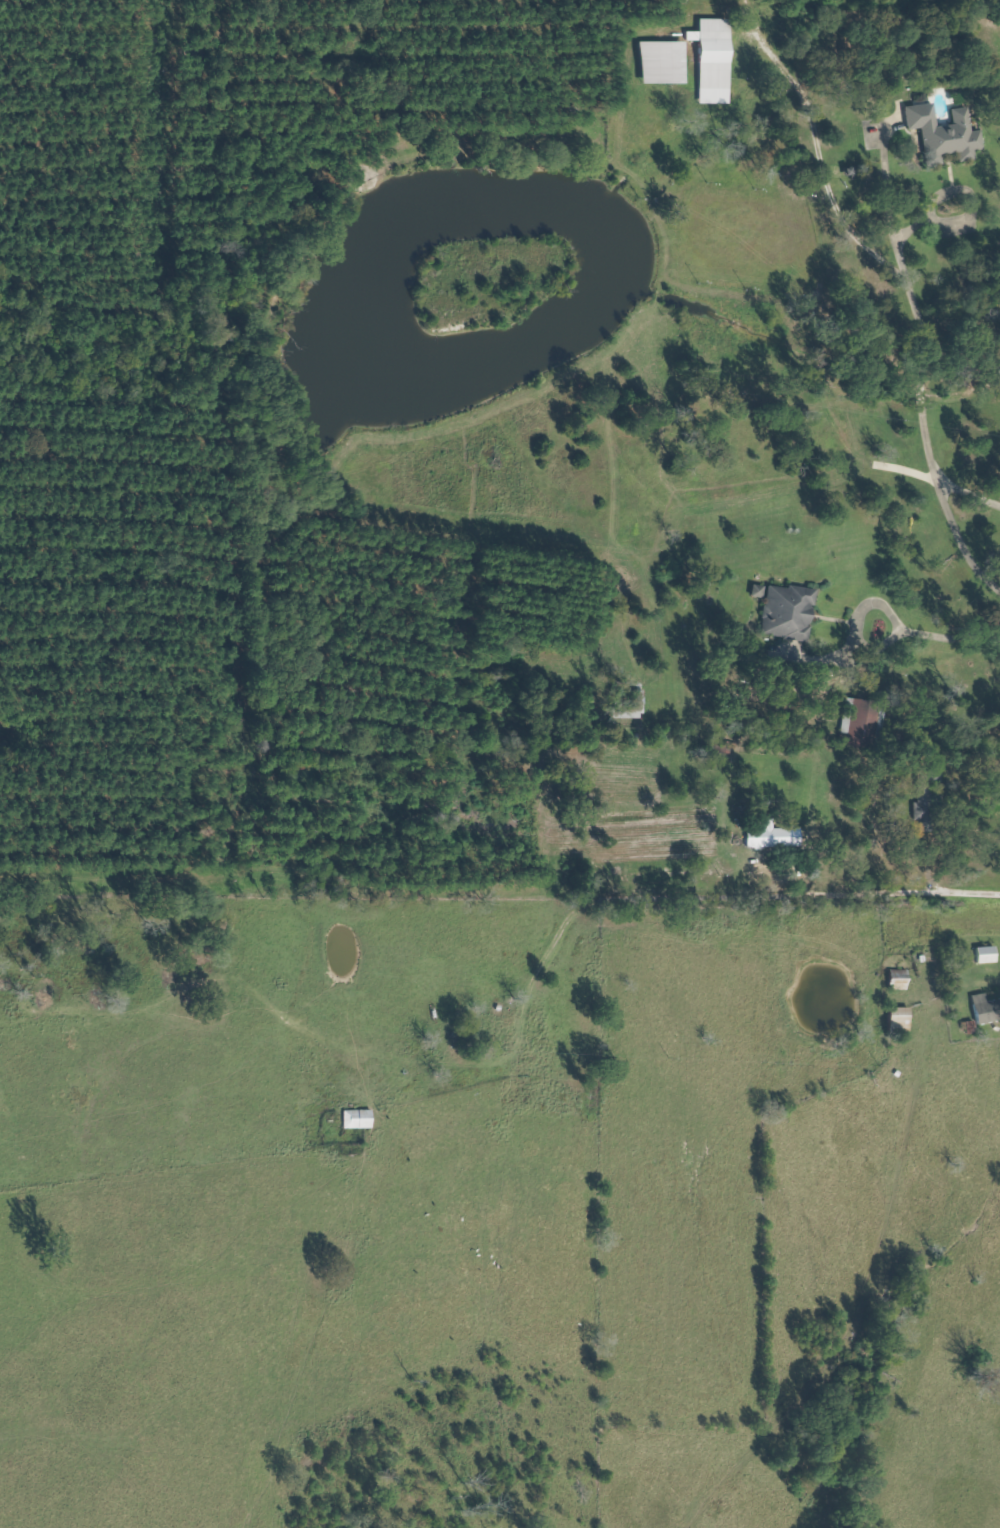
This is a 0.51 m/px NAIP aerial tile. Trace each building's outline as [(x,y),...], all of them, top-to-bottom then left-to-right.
[(734,104),(735,19),(704,19),(703,103),(734,104)] [(648,85),(690,84),(689,42),(647,42),(648,85)] [(909,107),(912,131),(925,129),(930,159),(944,157),(943,155),(962,152),(964,162),(980,160),(978,151),(988,149),(985,130),(975,132),(971,107),(955,109),(958,125),(942,127),(938,102),(909,107)] [(774,583),(766,631),(812,638),(820,590),(774,583)] [(805,846),(805,828),(777,829),(777,819),(770,820),(770,830),(751,831),(752,848),(805,846)] [(982,964),(999,962),(999,949),(999,947),(981,948),(982,964)] [(912,990),(913,979),(894,978),(894,989),(912,990)] [(983,1025),(999,1021),(999,1000),(992,1002),(990,993),(976,996),(983,1025)] [(915,1008),(895,1008),(894,1028),(915,1029),(915,1008)] [(376,1110),(347,1111),(348,1129),(376,1128),(376,1110)]
